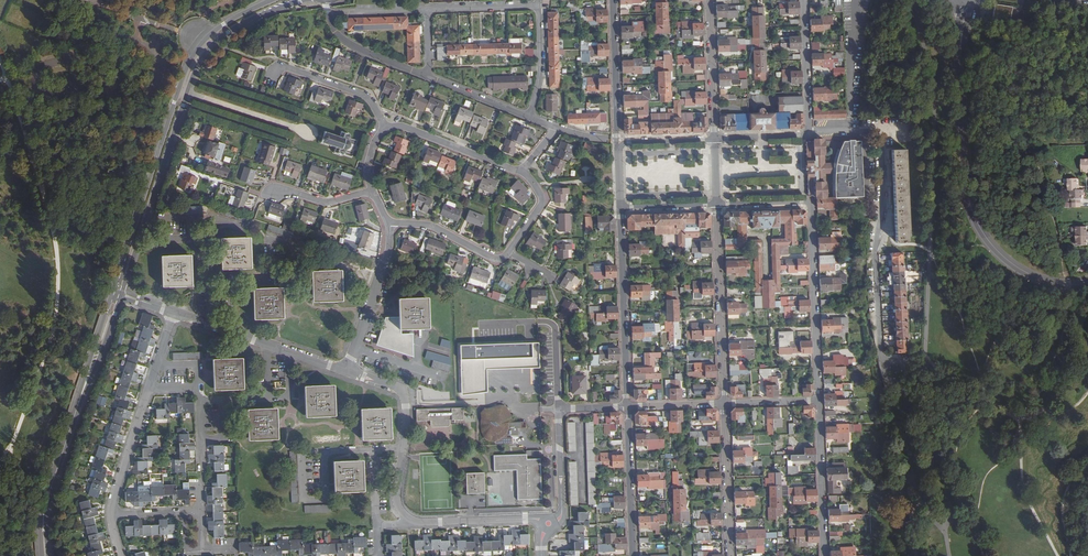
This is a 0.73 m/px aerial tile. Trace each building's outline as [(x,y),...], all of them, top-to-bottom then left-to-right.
[(1010,22),(1012,6),(995,3),(992,19),(1010,22)] [(579,12),(579,17),(587,16),(607,16),(607,10),(596,10),(596,7),(579,8),(579,12)] [(546,24),(558,24),(557,13),(548,13),(548,22),(546,22),(546,24)] [(662,14),(656,14),(656,25),(654,25),(654,34),(659,34),(662,34),(662,14)] [(668,14),(662,14),(662,34),(663,40),(666,40),(665,36),(667,36),(667,34),(670,33),(670,25),(668,25),(668,14)] [(830,25),(833,25),(833,16),(821,16),(821,19),(810,20),(810,25),(830,25)] [(347,20),(339,20),(339,28),(347,28),(347,30),(407,29),(408,62),(420,62),(419,26),(408,26),(408,17),(347,19),(347,20)] [(632,26),(621,27),(621,32),(641,32),(643,31),(643,29),(643,26),(643,22),(640,22),(632,22),(632,26)] [(703,29),(703,24),(692,24),(692,22),(681,22),(681,26),(677,26),(677,30),(684,30),(703,29)] [(548,37),(558,37),(558,24),(546,24),(546,27),(548,27),(548,37)] [(278,44),(278,36),(264,36),(264,50),(270,50),(270,46),(278,46),(278,44)] [(547,49),(558,49),(558,37),(548,37),(549,47),(547,47),(547,49)] [(728,40),(717,40),(717,46),(737,45),(737,37),(727,38),(728,40)] [(280,50),(289,49),(289,52),(295,52),(295,38),(280,39),(280,44),(280,50)] [(509,44),(447,46),(447,55),(521,53),(520,43),(523,43),(523,39),(509,39),(509,44)] [(831,59),(844,59),(844,41),(840,41),(840,52),(836,53),(835,56),(831,56),(831,54),(811,54),(811,60),(831,59)] [(445,47),(437,47),(437,60),(446,60),(445,47)] [(313,61),(328,66),(329,62),(331,57),(323,54),(325,50),(318,48),(313,61)] [(337,56),(340,49),(336,48),(331,61),(336,62),(335,64),(333,69),(339,71),(341,68),(348,71),(351,61),(337,56)] [(533,49),(524,49),(525,58),(533,57),(533,49)] [(549,61),(559,61),(558,49),(547,49),(547,52),(549,52),(549,61)] [(589,56),(608,56),(608,50),(589,51),(581,51),(581,60),(581,62),(589,62),(589,56)] [(663,63),(663,56),(655,57),(656,72),(658,72),(658,83),(664,83),(663,63)] [(251,65),(253,61),(245,58),(243,62),(241,69),(244,70),(241,78),(251,81),(256,67),(251,65)] [(633,61),(622,61),(623,67),(642,67),(642,65),(642,59),(633,59),(633,61)] [(811,60),(812,66),(823,65),(823,68),(833,67),(833,61),(831,61),(831,59),(811,60)] [(548,75),(559,74),(559,61),(549,61),(549,72),(548,72),(548,75)] [(705,70),(705,64),(683,65),(683,74),(694,73),(694,70),(705,70)] [(385,81),(389,70),(386,68),(383,73),(371,68),(367,77),(374,81),(373,84),(378,86),(381,79),(385,81)] [(833,68),(834,76),(845,76),(845,68),(833,68)] [(782,70),(782,78),(801,77),(801,71),(791,72),(791,69),(782,70)] [(740,79),(747,79),(746,72),(738,72),(738,74),(718,75),(719,80),(740,79)] [(559,87),(559,74),(548,75),(548,77),(550,77),(550,87),(559,87)] [(303,82),(290,77),(284,91),(294,95),(297,87),(300,88),(303,82)] [(526,77),(488,78),(489,89),(493,89),(493,91),(497,91),(497,89),(522,88),(522,90),(526,90),(526,77)] [(582,86),(609,85),(609,79),(598,79),(598,78),(590,78),(590,82),(585,83),(585,80),(582,80),(582,86)] [(386,83),(382,92),(390,95),(389,98),(394,101),(399,88),(386,82),(386,83)] [(670,82),(664,83),(665,102),(669,102),(669,101),(672,101),(672,94),(670,94),(670,82)] [(333,93),(319,88),(317,92),(313,91),(309,101),(314,102),(314,101),(320,103),(322,100),(330,102),(333,93)] [(642,95),(623,96),(624,101),(647,100),(650,100),(650,91),(642,91),(642,95)] [(418,109),(424,111),(427,103),(427,101),(421,98),(422,96),(414,93),(410,104),(416,106),(419,107),(418,109)] [(556,95),(546,95),(546,111),(557,111),(556,95)] [(759,113),(751,114),(746,114),(734,115),(734,131),(789,129),(789,120),(789,113),(803,113),(802,97),(780,97),(780,102),(779,102),(779,112),(765,113),(765,110),(763,108),(760,108),(759,110),(759,113)] [(444,103),(430,98),(428,103),(427,107),(434,110),(433,113),(439,116),(444,103)] [(686,99),(685,99),(686,106),(695,106),(695,104),(706,104),(706,98),(686,99)] [(357,109),(361,110),(363,105),(350,100),(345,113),(355,117),(357,109)] [(647,100),(624,101),(624,107),(643,106),(644,110),(638,110),(638,115),(648,115),(647,102),(647,100)] [(680,101),(674,101),(674,113),(671,113),(671,109),(668,109),(668,114),(651,114),(651,115),(651,122),(651,134),(682,133),(681,113),(680,101)] [(470,120),(473,113),(460,107),(454,120),(460,122),(461,119),(469,123),(470,120)] [(814,119),(846,118),(846,110),(822,110),(813,111),(814,119)] [(692,123),(692,113),(681,113),(682,133),(692,132),(692,123)] [(585,125),(587,125),(587,114),(569,115),(567,115),(567,123),(569,123),(574,123),(575,124),(584,124),(585,125)] [(587,114),(587,125),(590,125),(590,123),(600,123),(599,121),(599,114),(587,114)] [(796,119),(789,120),(789,129),(799,129),(803,124),(803,114),(796,115),(796,119)] [(472,121),(470,125),(478,128),(476,131),(483,134),(488,121),(474,115),(472,121)] [(734,131),(734,115),(720,115),(720,117),(720,128),(724,131),(734,131)] [(699,123),(692,123),(692,132),(704,132),(707,129),(707,117),(701,118),(701,122),(699,123)] [(628,134),(651,134),(651,122),(639,122),(639,125),(631,125),(631,120),(624,120),(624,131),(628,134)] [(203,132),(200,131),(199,136),(214,140),(217,128),(205,125),(203,132)] [(513,140),(521,143),(524,135),(527,137),(530,130),(517,125),(511,139),(513,140)] [(325,132),(324,131),(323,134),(324,134),(324,136),(322,136),(322,137),(321,139),(322,140),(322,141),(320,141),(320,142),(322,143),(321,144),(323,145),(324,144),(326,144),(326,146),(328,146),(328,145),(331,146),(330,147),(332,148),(333,147),(336,148),(335,150),(333,150),(333,152),(334,152),(334,154),(335,154),(336,153),(339,154),(338,155),(341,156),(341,155),(342,155),(343,155),(344,155),(352,157),(357,140),(350,138),(350,137),(350,136),(349,135),(349,134),(348,134),(348,132),(346,131),(345,133),(343,132),(344,131),(342,130),(341,132),(340,131),(339,133),(340,134),(339,137),(337,136),(337,135),(335,134),(334,135),(332,134),(332,133),(330,132),(330,133),(327,133),(328,131),(325,131),(325,132)] [(394,151),(397,152),(403,155),(408,142),(395,136),(393,142),(397,143),(394,151)] [(513,141),(506,139),(503,145),(506,146),(503,152),(513,156),(516,150),(513,149),(515,146),(516,143),(513,141)] [(847,140),(847,139),(844,139),(840,149),(838,149),(834,163),(825,164),(824,140),(821,141),(821,140),(820,139),(817,139),(816,139),(816,140),(816,141),(813,141),(813,142),(806,142),(806,147),(806,165),(805,165),(806,173),(807,173),(808,192),(808,196),(815,196),(815,197),(816,197),(816,199),(817,199),(827,199),(827,197),(826,174),(832,174),(833,197),(837,197),(863,196),(863,190),(861,140),(847,140)] [(205,154),(214,157),(213,158),(213,159),(219,161),(225,145),(218,143),(218,144),(210,141),(205,154)] [(240,143),(235,141),(231,150),(236,152),(240,143)] [(561,150),(558,157),(568,161),(573,146),(561,142),(558,149),(561,150)] [(256,162),(269,166),(270,162),(271,162),(275,147),(263,143),(258,158),(257,158),(256,162)] [(439,159),(441,153),(428,148),(423,161),(428,164),(430,160),(437,163),(439,159)] [(792,163),(792,156),(789,156),(789,149),(770,149),(770,163),(792,163)] [(753,150),(732,150),(732,160),(738,160),(738,158),(746,158),(746,154),(753,154),(753,150)] [(904,150),(891,151),(892,160),(889,160),(889,164),(892,164),(893,182),(890,182),(890,186),(893,186),(894,204),(891,204),(892,208),(894,208),(896,232),(893,232),(893,236),(896,236),(896,243),(909,242),(904,150)] [(397,154),(391,151),(388,159),(385,158),(382,164),(395,169),(401,155),(397,154)] [(180,164),(181,165),(187,167),(190,159),(183,156),(180,164)] [(442,156),(440,160),(438,166),(446,169),(444,172),(451,175),(456,162),(442,156)] [(284,157),(280,170),(288,172),(287,175),(297,179),(301,165),(288,161),(288,159),(284,157)] [(565,161),(555,158),(552,165),(549,164),(546,170),(559,175),(565,161)] [(212,163),(208,162),(206,170),(227,177),(229,169),(218,165),(219,161),(213,159),(212,163)] [(189,175),(191,168),(187,167),(181,165),(179,172),(184,173),(179,188),(189,191),(192,183),(195,185),(198,178),(189,175)] [(323,182),(327,171),(311,166),(307,177),(323,182)] [(256,171),(245,167),(240,181),(251,184),(256,171)] [(480,178),(482,172),(469,167),(463,180),(470,182),(471,179),(479,182),(480,178)] [(351,179),(341,176),(334,174),(331,185),(348,190),(351,179)] [(481,179),(478,188),(493,193),(497,182),(490,179),(489,181),(487,180),(482,178),(481,179)] [(1069,179),(1069,190),(1071,190),(1079,190),(1078,178),(1069,179)] [(528,190),(517,181),(510,188),(516,194),(514,196),(523,204),(529,197),(525,193),(528,190)] [(400,183),(390,186),(395,203),(406,200),(400,183)] [(568,188),(554,188),(555,203),(565,203),(565,194),(568,194),(568,188)] [(243,209),(249,193),(238,190),(233,206),(243,209)] [(412,190),(411,203),(422,207),(421,211),(427,213),(432,200),(418,194),(419,193),(412,190)] [(1079,190),(1071,190),(1072,199),(1073,199),(1073,203),(1081,203),(1081,199),(1084,199),(1083,190),(1079,190)] [(837,199),(837,197),(833,197),(827,197),(827,199),(817,199),(817,208),(825,208),(825,210),(829,210),(830,219),(837,219),(837,199)] [(285,207),(278,205),(272,202),(268,213),(276,216),(281,217),(285,207)] [(365,204),(356,206),(359,221),(369,219),(365,204)] [(454,208),(445,205),(444,204),(440,214),(457,221),(461,211),(454,208)] [(302,214),(298,213),(294,222),(299,224),(299,222),(305,224),(306,220),(314,223),(317,213),(304,208),(302,214)] [(519,215),(506,210),(501,225),(510,228),(513,220),(517,222),(519,215)] [(771,239),(771,246),(779,246),(787,245),(794,245),(794,234),(793,220),(793,210),(737,212),(737,222),(738,239),(738,247),(753,247),(761,246),(761,240),(746,240),(746,224),(752,224),(752,227),(778,226),(778,223),(784,223),(785,239),(771,239)] [(802,210),(793,210),(793,220),(795,220),(796,221),(797,222),(797,224),(806,224),(806,213),(802,210)] [(485,217),(469,211),(465,220),(481,227),(485,217)] [(735,222),(737,222),(737,212),(727,212),(724,216),(724,227),(733,226),(733,223),(735,222)] [(570,231),(569,213),(559,214),(559,232),(570,231)] [(678,249),(691,248),(691,243),(691,238),(685,238),(684,224),(698,223),(698,213),(653,214),(654,226),(654,231),(654,234),(678,234),(678,249)] [(698,213),(698,223),(698,228),(699,228),(710,227),(710,216),(707,213),(698,213)] [(640,227),(654,226),(653,214),(631,215),(627,219),(628,230),(640,229),(640,227)] [(598,231),(614,230),(614,219),(610,216),(597,216),(598,226),(598,231)] [(338,223),(324,219),(320,230),(334,235),(338,223)] [(685,238),(691,238),(693,238),(693,233),(699,233),(699,228),(698,228),(698,223),(684,224),(685,238)] [(1077,236),(1087,236),(1087,232),(1087,227),(1077,227),(1077,236)] [(374,234),(364,231),(361,240),(359,247),(369,250),(374,234)] [(546,241),(533,232),(525,244),(531,248),(533,245),(540,250),(546,241)] [(830,237),(818,238),(818,244),(841,243),(842,243),(842,237),(841,232),(831,232),(831,235),(830,235),(830,237)] [(1087,240),(1087,236),(1077,236),(1078,246),(1087,245),(1087,242),(1087,240)] [(425,237),(420,251),(424,253),(425,249),(442,255),(446,244),(425,237)] [(250,238),(221,239),(222,269),(251,268),(250,238)] [(738,249),(738,247),(738,239),(724,239),(725,245),(731,245),(731,250),(738,249)] [(416,244),(404,240),(400,250),(413,254),(416,244)] [(571,250),(571,240),(561,240),(562,244),(557,244),(558,259),(568,258),(567,250),(571,250)] [(841,251),(841,243),(818,244),(818,249),(828,249),(828,252),(841,251)] [(779,246),(779,255),(788,255),(787,245),(779,246)] [(754,272),(755,281),(762,281),(761,246),(753,247),(754,260),(753,260),(753,267),(753,273),(754,272)] [(772,280),(780,280),(780,272),(781,272),(780,266),(780,260),(779,260),(779,255),(779,246),(771,246),(772,280)] [(902,272),(901,253),(890,254),(890,259),(891,265),(891,272),(891,278),(892,278),(893,284),(895,317),(895,321),(895,327),(894,327),(896,352),(906,352),(905,327),(906,327),(904,283),(903,278),(902,278),(902,272)] [(462,263),(464,259),(450,254),(447,264),(455,266),(453,270),(451,277),(457,279),(459,272),(463,274),(466,265),(462,263)] [(190,255),(161,256),(162,287),(192,286),(190,255)] [(835,264),(840,264),(839,256),(819,256),(819,264),(835,264)] [(725,261),(726,268),(745,267),(744,257),(734,257),(735,261),(725,261)] [(335,270),(312,271),(313,302),(342,301),(341,272),(350,272),(349,258),(334,258),(335,270)] [(797,271),(808,271),(808,265),(788,266),(780,266),(781,272),(788,271),(788,273),(797,273),(797,271)] [(490,273),(473,267),(470,278),(487,283),(490,273)] [(726,268),(726,273),(735,273),(735,276),(746,276),(746,267),(745,267),(726,268)] [(501,280),(512,287),(518,277),(514,275),(506,271),(501,280)] [(579,279),(567,272),(560,285),(568,290),(573,283),(576,285),(579,279)] [(840,284),(846,284),(845,274),(840,274),(840,278),(820,279),(820,285),(840,284)] [(510,291),(512,287),(501,280),(498,284),(499,286),(508,291),(510,291)] [(762,308),(769,307),(775,307),(774,292),(780,292),(780,286),(780,280),(772,280),(762,281),(755,281),(755,287),(755,293),(761,293),(762,308)] [(713,289),(712,283),(702,283),(700,281),(693,281),(693,289),(713,289)] [(283,288),(253,289),(254,320),(284,318),(283,288)] [(713,289),(693,289),(694,297),(702,296),(702,295),(713,294),(713,289)] [(531,304),(537,304),(537,300),(545,301),(545,291),(531,290),(531,304)] [(658,291),(630,292),(630,297),(641,297),(641,296),(647,296),(647,300),(658,300),(658,291)] [(504,301),(506,295),(493,292),(491,298),(504,301)] [(781,307),(784,307),(809,306),(809,300),(796,301),(788,301),(788,297),(780,297),(781,307)] [(406,352),(412,352),(412,334),(400,335),(400,330),(429,329),(427,298),(398,299),(399,318),(386,319),(386,324),(384,324),(385,330),(383,330),(383,336),(381,336),(381,342),(382,342),(382,344),(388,344),(388,347),(393,346),(394,348),(399,348),(399,350),(406,350),(406,352)] [(564,307),(560,314),(561,315),(558,319),(566,323),(577,306),(566,299),(561,306),(564,307)] [(791,312),(809,311),(809,306),(784,307),(785,318),(791,317),(791,312)] [(607,319),(618,318),(617,312),(597,313),(596,313),(596,318),(596,322),(607,322),(607,319)] [(152,316),(142,313),(138,325),(143,327),(153,330),(154,326),(149,324),(152,316)] [(821,326),(848,325),(847,318),(832,318),(832,320),(821,320),(821,326)] [(413,357),(412,352),(406,352),(406,350),(399,350),(399,348),(394,348),(393,346),(388,347),(388,344),(382,344),(382,342),(381,342),(381,336),(383,336),(383,330),(385,330),(384,324),(386,324),(386,319),(385,319),(377,345),(413,357)] [(153,330),(143,327),(139,339),(154,344),(155,340),(150,338),(153,330)] [(714,336),(714,330),(692,331),(692,339),(702,339),(702,336),(714,336)] [(778,332),(779,348),(781,348),(811,347),(811,342),(793,342),(793,331),(778,332)] [(154,344),(139,339),(135,351),(145,354),(148,346),(153,347),(154,344)] [(442,339),(440,346),(450,348),(451,341),(442,339)] [(729,350),(754,349),(754,341),(740,342),(740,344),(728,344),(729,350)] [(792,353),(811,353),(811,347),(781,348),(781,355),(792,355),(792,353)] [(144,358),(145,354),(135,351),(130,349),(126,361),(136,364),(138,356),(144,358)] [(754,355),(754,349),(729,350),(729,355),(745,355),(745,359),(750,359),(750,356),(754,355)] [(202,351),(172,353),(172,360),(202,359),(202,351)] [(633,368),(633,374),(653,373),(653,367),(655,367),(654,357),(660,357),(660,352),(645,353),(645,368),(633,368)] [(590,355),(591,365),(600,365),(599,359),(604,359),(604,361),(608,361),(608,360),(619,360),(619,354),(592,355),(590,355)] [(833,361),(822,362),(823,367),(845,366),(848,366),(856,366),(856,362),(852,363),(852,360),(848,360),(848,357),(843,357),(842,355),(833,355),(833,361)] [(242,359),(212,360),(214,390),(243,389),(242,359)] [(133,372),(136,364),(126,361),(122,373),(137,378),(138,374),(133,372)] [(451,366),(433,361),(431,368),(449,373),(451,366)] [(704,362),(687,363),(687,372),(696,371),(716,371),(715,365),(704,365),(704,362)] [(845,366),(823,367),(823,373),(834,373),(834,375),(845,375),(845,366)] [(766,386),(766,396),(772,396),(771,374),(771,369),(760,369),(760,374),(764,378),(764,384),(766,386)] [(771,374),(772,396),(778,396),(777,378),(778,378),(781,378),(781,369),(776,369),(776,374),(771,374)] [(136,382),(137,378),(122,373),(119,385),(128,388),(131,380),(136,382)] [(533,376),(488,377),(488,398),(534,397),(533,376)] [(585,376),(577,376),(572,377),(572,394),(586,393),(585,376)] [(676,400),(675,380),(665,380),(666,388),(669,387),(670,400),(676,400)] [(705,393),(705,399),(713,398),(717,395),(716,387),(711,387),(711,384),(693,385),(693,388),(701,388),(701,394),(705,393)] [(736,387),(730,387),(731,394),(734,398),(741,397),(741,391),(743,391),(743,384),(736,385),(736,387)] [(813,392),(812,384),(802,385),(803,395),(810,395),(813,392)] [(125,396),(128,388),(119,385),(115,397),(119,399),(129,402),(130,398),(125,396)] [(333,385),(304,387),(305,417),(335,415),(333,385)] [(610,397),(610,402),(618,402),(620,398),(620,391),(615,391),(615,386),(605,387),(606,391),(605,391),(606,398),(610,397)] [(648,390),(634,390),(634,398),(637,401),(645,401),(645,394),(648,394),(648,390)] [(824,400),(844,399),(844,395),(843,395),(843,391),(835,391),(835,394),(824,394),(824,400)] [(473,405),(485,404),(484,394),(468,394),(468,400),(472,400),(473,405)] [(126,410),(129,402),(119,399),(115,397),(114,400),(119,401),(115,411),(130,416),(131,412),(126,410)] [(169,414),(181,413),(181,398),(177,398),(177,403),(168,404),(169,414)] [(181,413),(194,413),(194,402),(185,403),(185,398),(181,398),(181,413)] [(156,420),(169,419),(169,414),(168,404),(164,404),(164,409),(156,409),(156,420)] [(808,417),(813,417),(813,409),(810,406),(803,407),(803,413),(803,417),(808,417)] [(485,410),(482,410),(482,428),(482,429),(482,431),(483,433),(483,434),(484,436),(484,437),(485,438),(487,439),(488,440),(489,440),(490,440),(491,441),(492,441),(494,441),(495,441),(495,443),(507,443),(507,435),(517,434),(517,428),(521,428),(521,423),(517,423),(516,423),(515,423),(514,423),(513,422),(512,422),(511,421),(510,420),(509,419),(509,418),(509,417),(508,415),(508,414),(508,413),(507,411),(506,410),(505,409),(503,408),(502,408),(500,407),(498,407),(497,407),(496,407),(493,408),(489,409),(485,410)] [(772,408),(773,428),(781,427),(781,419),(778,419),(778,407),(772,408)] [(463,408),(416,409),(416,421),(430,421),(430,426),(432,427),(448,426),(449,425),(449,420),(463,420),(463,408)] [(276,409),(247,410),(248,440),(278,439),(276,409)] [(389,409),(360,410),(362,440),(391,438),(389,409)] [(731,413),(731,420),(737,420),(737,423),(744,422),(744,415),(741,416),(741,409),(734,409),(731,413)] [(714,410),(705,410),(706,417),(696,417),(696,418),(692,419),(692,421),(701,421),(701,424),(712,423),(712,421),(717,421),(717,412),(714,410)] [(129,420),(130,416),(115,411),(112,423),(121,426),(124,418),(129,420)] [(634,416),(635,424),(641,424),(641,426),(654,425),(653,422),(657,422),(657,416),(646,417),(646,412),(638,412),(634,416)] [(618,413),(609,413),(609,418),(605,419),(606,424),(615,424),(617,424),(621,424),(621,415),(618,413)] [(575,422),(567,423),(568,451),(576,451),(575,422)] [(593,424),(593,422),(585,422),(588,505),(596,504),(596,503),(595,482),(595,472),(595,462),(594,441),(593,424)] [(119,434),(121,426),(112,423),(108,435),(122,440),(124,436),(119,434)] [(848,433),(853,433),(852,424),(844,424),(844,428),(836,428),(836,427),(825,427),(825,434),(848,433)] [(848,443),(848,433),(825,434),(825,439),(834,439),(836,439),(836,442),(836,443),(848,443)] [(179,447),(194,447),(194,442),(189,443),(189,434),(182,435),(178,435),(179,447)] [(121,444),(122,440),(108,435),(104,447),(113,450),(116,442),(121,444)] [(142,449),(152,448),(157,448),(156,436),(147,436),(147,445),(142,445),(142,449)] [(718,437),(699,437),(699,445),(707,445),(707,443),(718,443),(718,437)] [(658,448),(664,448),(663,439),(657,439),(635,440),(636,446),(647,446),(647,450),(658,449),(658,448)] [(112,454),(113,450),(104,447),(99,445),(95,458),(104,461),(107,453),(112,454)] [(208,455),(208,459),(224,458),(223,445),(213,446),(214,454),(208,455)] [(179,460),(190,460),(189,451),(195,451),(194,447),(179,447),(179,460)] [(787,447),(787,455),(815,455),(815,448),(803,449),(803,450),(793,450),(793,447),(787,447)] [(152,461),(152,448),(142,449),(142,457),(137,457),(137,462),(152,461)] [(733,457),(752,457),(751,448),(743,449),(743,451),(732,451),(733,457)] [(601,454),(602,462),(623,461),(622,455),(611,456),(611,453),(601,454)] [(541,499),(540,459),(526,459),(526,455),(493,456),(494,471),(517,470),(518,500),(541,499)] [(102,469),(104,461),(95,458),(91,470),(96,471),(105,474),(107,470),(102,469)] [(224,458),(208,459),(209,463),(214,462),(214,471),(224,471),(224,458)] [(175,473),(185,473),(185,464),(190,464),(190,460),(179,460),(174,460),(175,473)] [(137,475),(148,474),(148,467),(152,467),(152,461),(137,462),(138,470),(132,471),(132,475),(137,475)] [(362,461),(333,462),(334,492),(364,491),(362,461)] [(599,462),(595,462),(595,472),(600,472),(599,468),(623,467),(623,461),(602,462),(599,462)] [(568,463),(570,505),(578,505),(576,462),(568,463)] [(827,475),(846,474),(846,467),(845,468),(844,463),(835,463),(835,468),(831,468),(826,469),(827,475)] [(787,467),(788,475),(798,475),(798,467),(792,467),(787,467)] [(698,470),(698,479),(719,478),(719,472),(708,473),(708,470),(698,470)] [(103,483),(105,474),(96,471),(92,483),(106,488),(108,484),(103,483)] [(484,473),(466,473),(466,494),(484,493),(484,473)] [(637,476),(637,482),(660,481),(659,473),(649,473),(648,475),(637,476)] [(212,487),(222,487),(227,487),(226,474),(216,475),(217,483),(211,483),(212,487)] [(846,480),(846,474),(827,475),(827,481),(830,481),(830,494),(841,494),(841,488),(836,489),(836,480),(846,480)] [(105,492),(106,488),(92,483),(88,495),(97,498),(100,490),(105,492)] [(163,495),(163,485),(150,486),(150,491),(151,501),(155,501),(155,496),(163,495)] [(176,500),(176,490),(176,485),(163,485),(163,495),(172,495),(172,500),(176,500)] [(207,500),(222,499),(222,487),(212,487),(212,496),(207,496),(207,500)] [(793,497),(797,496),(816,496),(816,489),(805,490),(805,487),(787,488),(788,497),(793,497)] [(189,505),(189,489),(176,490),(176,500),(185,500),(185,505),(189,505)] [(151,501),(150,491),(145,491),(138,492),(139,507),(143,507),(142,502),(151,501)] [(134,507),(139,507),(138,492),(125,492),(126,502),(134,502),(134,507)] [(806,502),(817,501),(816,496),(797,496),(793,497),(794,505),(806,505),(806,502)] [(781,497),(775,497),(776,516),(780,517),(780,515),(783,515),(783,508),(781,508),(781,497)] [(213,513),(223,512),(222,499),(207,500),(207,504),(212,504),(213,513)] [(82,515),(97,511),(96,507),(91,509),(88,500),(79,503),(82,515)] [(679,501),(680,522),(689,521),(689,511),(685,511),(685,500),(679,501)] [(596,503),(596,504),(596,508),(602,508),(602,512),(610,512),(610,508),(613,508),(624,508),(624,502),(602,503),(596,503)] [(330,512),(330,505),(304,506),(305,513),(330,512)] [(839,509),(828,510),(828,516),(848,515),(848,513),(848,505),(839,505),(839,509)] [(98,515),(97,511),(82,515),(85,527),(95,525),(93,516),(98,515)] [(692,511),(692,521),(697,521),(721,520),(721,514),(699,515),(699,511),(692,511)] [(208,526),(223,525),(223,512),(213,513),(213,521),(208,521),(208,526)] [(573,521),(573,525),(583,525),(588,525),(588,512),(578,513),(578,521),(573,521)] [(658,516),(638,517),(638,523),(665,522),(666,522),(666,514),(661,515),(658,516)] [(848,520),(848,518),(848,515),(828,516),(829,522),(840,521),(840,524),(847,523),(847,520),(848,520)] [(167,519),(163,520),(163,535),(167,535),(176,534),(175,524),(167,525),(167,519)] [(125,536),(138,536),(137,520),(133,521),(134,526),(125,526),(125,536)] [(138,536),(151,535),(150,525),(142,526),(142,520),(137,520),(138,536)] [(163,535),(163,520),(159,520),(159,525),(150,525),(151,535),(163,535)] [(665,522),(638,523),(639,529),(650,528),(650,531),(658,531),(658,525),(665,524),(665,522)] [(97,533),(95,525),(85,527),(89,540),(104,536),(103,532),(97,533)] [(214,538),(224,538),(223,525),(208,526),(208,530),(213,530),(214,538)] [(568,534),(568,538),(583,538),(583,525),(573,525),(573,534),(568,534)] [(503,536),(503,545),(516,545),(515,529),(511,530),(511,535),(503,536)] [(515,529),(516,545),(529,544),(529,534),(520,535),(519,529),(515,529)] [(789,530),(789,538),(795,538),(798,537),(818,537),(818,531),(807,532),(807,529),(789,530)] [(763,539),(765,539),(764,530),(746,530),(746,533),(735,534),(735,540),(763,539)] [(604,534),(605,544),(626,543),(625,538),(615,538),(615,533),(604,534)] [(401,535),(391,536),(391,544),(385,544),(386,549),(401,548),(401,535)] [(423,540),(414,541),(415,551),(427,550),(426,535),(422,535),(423,540)] [(431,535),(426,535),(427,550),(440,550),(440,541),(440,540),(431,540),(431,535)] [(440,541),(440,550),(440,552),(453,551),(452,535),(448,536),(448,541),(440,541)] [(452,535),(453,551),(465,551),(465,542),(465,540),(457,541),(456,535),(452,535)] [(105,540),(104,536),(89,540),(92,552),(102,549),(100,541),(105,540)] [(465,551),(465,552),(478,552),(477,536),(473,536),(473,542),(465,542),(465,551)] [(477,536),(478,552),(491,551),(491,541),(482,542),(482,536),(477,536)] [(491,541),(491,551),(504,551),(503,545),(503,536),(499,536),(499,541),(491,541)] [(366,547),(366,537),(353,538),(353,539),(353,553),(358,553),(358,548),(366,547)] [(818,543),(818,537),(798,537),(798,544),(799,546),(808,546),(807,543),(818,543)] [(573,542),(574,551),(579,551),(584,551),(583,538),(568,538),(568,542),(573,542)] [(340,543),(341,555),(345,555),(345,553),(353,553),(353,539),(348,540),(348,543),(340,543)] [(764,548),(763,539),(735,540),(736,546),(747,545),(747,549),(764,548)] [(290,540),(277,541),(277,546),(277,555),(282,555),(282,551),(290,550),(290,540)] [(303,545),(302,540),(290,540),(290,550),(299,550),(299,555),(303,555),(303,545)] [(252,542),(239,542),(239,553),(248,552),(248,555),(252,555),(252,547),(252,542)] [(340,543),(328,544),(328,554),(337,554),(337,555),(341,555),(340,543)] [(605,544),(597,544),(598,550),(598,552),(615,552),(615,550),(626,549),(626,543),(605,544)] [(328,544),(315,545),(315,555),(320,555),(328,554),(328,544)] [(315,545),(303,545),(303,555),(311,555),(315,555),(315,545)] [(264,547),(265,555),(277,555),(277,546),(264,547)] [(264,547),(252,547),(252,555),(265,555),(264,547)] [(869,551),(866,551),(866,553),(855,553),(855,547),(839,548),(840,551),(830,551),(830,555),(857,555),(870,555),(872,555),(872,551),(869,551)]
